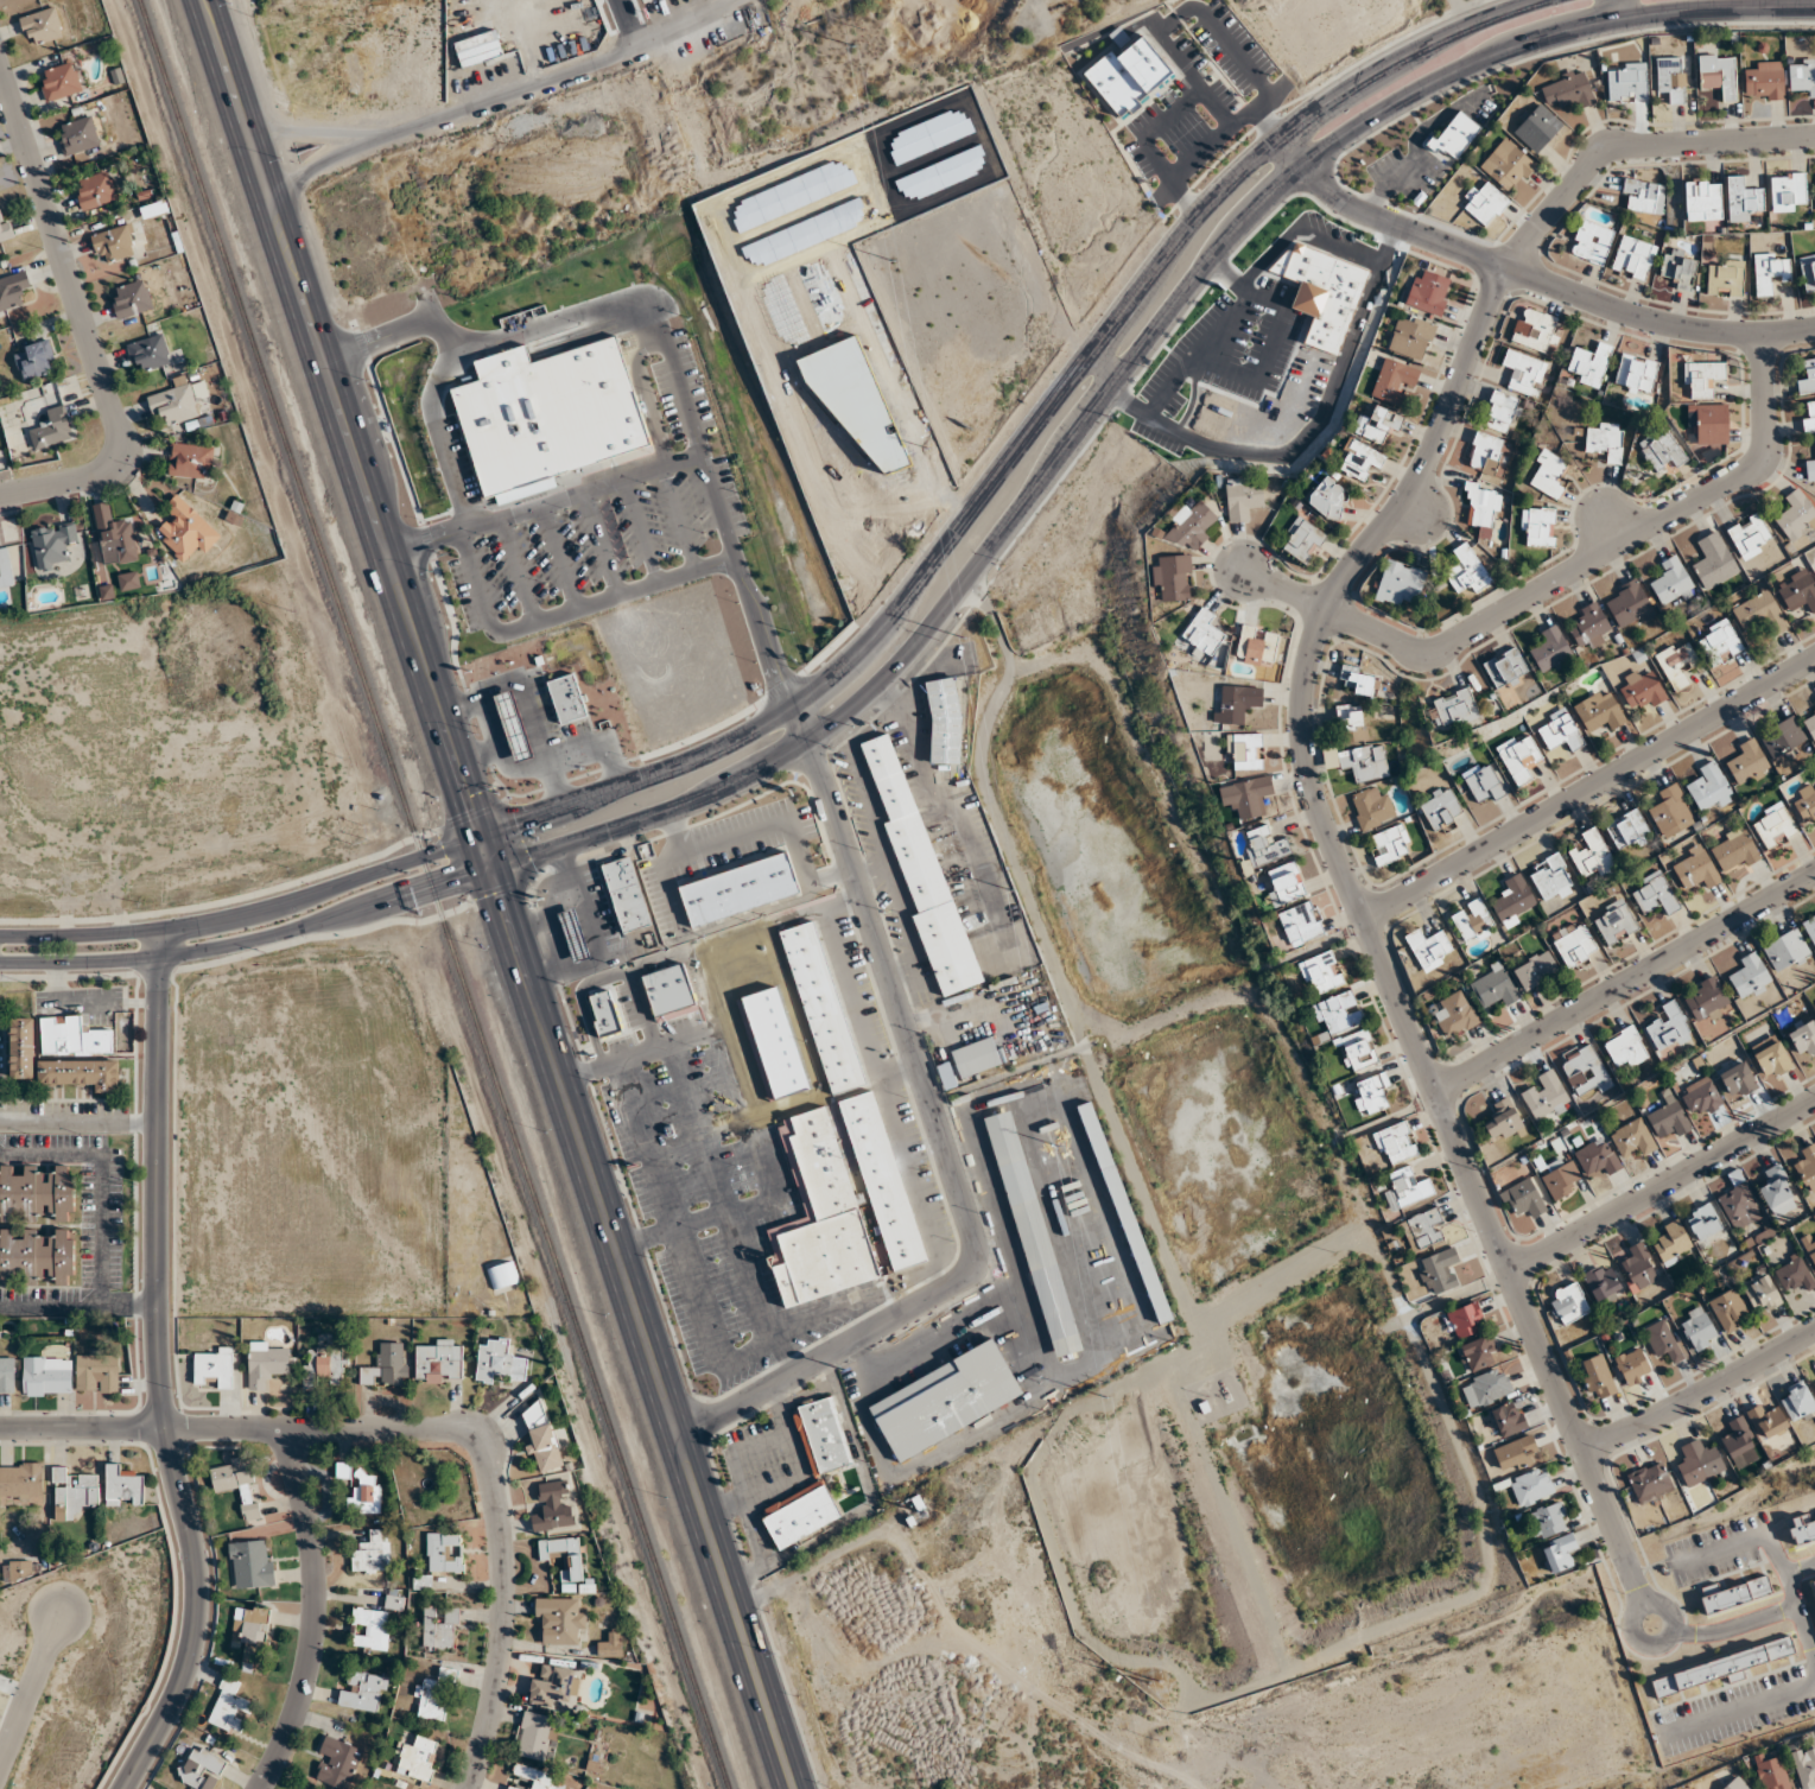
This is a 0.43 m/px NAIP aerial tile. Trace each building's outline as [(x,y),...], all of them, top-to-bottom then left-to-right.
[(19,19),(29,47),(63,35),(53,7),(19,19)] [(1083,71),(1119,120),(1177,78),(1145,34),(1115,56),(1111,51),(1083,71)] [(1736,54),(1700,54),(1700,89),(1725,89),(1725,101),(1736,101),(1736,54)] [(1657,57),(1657,91),(1670,91),(1670,103),(1684,103),(1684,57),(1657,57)] [(1789,59),(1789,86),(1801,86),(1801,98),(1814,98),(1814,59),(1789,59)] [(1744,100),(1784,100),(1784,61),(1754,61),(1754,72),(1744,72),(1744,100)] [(81,91),(72,62),(38,72),(47,101),(81,91)] [(1608,70),(1608,101),(1646,101),(1646,63),(1618,63),(1618,70),(1608,70)] [(1599,100),(1583,66),(1540,87),(1551,111),(1574,100),(1578,109),(1599,100)] [(1513,132),(1536,154),(1564,124),(1541,102),(1513,132)] [(1430,144),(1452,162),(1481,126),(1459,108),(1430,144)] [(57,125),(65,156),(100,146),(92,116),(57,125)] [(1537,164),(1507,136),(1480,166),(1511,194),(1537,164)] [(83,210),(117,200),(108,171),(74,181),(83,210)] [(1806,210),(1806,173),(1771,173),(1771,210),(1806,210)] [(1764,210),(1764,187),(1742,187),(1742,176),(1727,176),(1728,222),(1752,221),(1752,210),(1764,210)] [(1508,207),(1489,179),(1461,198),(1480,226),(1508,207)] [(1666,185),(1627,180),(1623,209),(1662,214),(1666,185)] [(1721,180),(1685,180),(1685,221),(1721,221),(1721,180)] [(15,237),(8,219),(0,222),(0,221),(0,242),(15,237)] [(1569,253),(1602,266),(1614,231),(1582,219),(1569,253)] [(92,233),(98,264),(134,256),(128,226),(92,233)] [(1611,272),(1646,281),(1656,245),(1621,236),(1611,272)] [(1660,275),(1672,277),(1670,287),(1690,291),(1698,253),(1665,247),(1660,275)] [(1799,257),(1805,292),(1814,290),(1814,254),(1799,257)] [(1754,255),(1755,296),(1769,296),(1769,283),(1791,283),(1791,255),(1754,255)] [(1743,296),(1743,261),(1707,261),(1707,296),(1743,296)] [(1405,304),(1441,316),(1453,280),(1418,268),(1405,304)] [(20,293),(31,290),(26,271),(0,279),(0,311),(23,305),(20,293)] [(117,287),(120,296),(110,299),(117,320),(153,309),(143,279),(117,287)] [(1559,319),(1522,306),(1511,340),(1547,353),(1559,319)] [(1436,324),(1400,313),(1388,350),(1424,361),(1436,324)] [(171,364),(161,333),(127,344),(137,375),(171,364)] [(452,388),(481,497),(494,493),(496,503),(557,488),(554,476),(648,451),(618,337),(531,360),(526,345),(474,360),(480,380),(452,388)] [(23,381),(58,369),(48,340),(13,351),(23,381)] [(1596,354),(1574,347),(1568,370),(1576,372),(1574,381),(1599,388),(1612,346),(1599,342),(1596,354)] [(1507,387),(1528,395),(1532,385),(1540,388),(1548,364),(1508,349),(1501,369),(1512,373),(1507,387)] [(1622,353),(1613,385),(1650,395),(1658,363),(1622,353)] [(1420,369),(1384,357),(1370,397),(1395,405),(1401,387),(1413,391),(1420,369)] [(1807,380),(1797,381),(1798,393),(1814,392),(1814,357),(1805,358),(1807,380)] [(1684,387),(1690,387),(1690,399),(1713,399),(1714,385),(1725,385),(1725,363),(1684,362),(1684,387)] [(200,417),(196,398),(207,396),(204,383),(190,386),(188,375),(170,379),(173,391),(149,396),(153,418),(165,415),(168,424),(200,417)] [(1505,434),(1521,401),(1496,389),(1481,423),(1505,434)] [(1802,402),(1805,433),(1814,432),(1814,401),(1802,402)] [(1393,435),(1403,421),(1377,404),(1369,417),(1365,414),(1355,429),(1378,445),(1387,431),(1393,435)] [(1728,404),(1694,404),(1694,444),(1728,444),(1728,404)] [(29,427),(34,449),(75,439),(67,405),(47,410),(50,422),(29,427)] [(1608,451),(1608,463),(1621,464),(1623,424),(1586,423),(1585,450),(1608,451)] [(1670,469),(1686,461),(1669,428),(1639,443),(1653,471),(1668,464),(1670,469)] [(1501,478),(1514,444),(1478,431),(1465,465),(1501,478)] [(1367,470),(1376,474),(1385,456),(1352,438),(1336,467),(1361,480),(1367,470)] [(212,446),(171,443),(170,476),(211,478),(212,446)] [(1568,481),(1559,476),(1567,462),(1545,449),(1526,482),(1557,500),(1568,481)] [(1805,456),(1806,480),(1814,480),(1814,456),(1805,456)] [(1339,518),(1348,485),(1318,477),(1310,511),(1339,518)] [(1228,522),(1253,521),(1252,508),(1263,507),(1262,479),(1227,480),(1228,522)] [(1466,525),(1479,526),(1478,538),(1495,539),(1499,486),(1469,484),(1466,525)] [(1792,541),(1814,522),(1814,509),(1798,488),(1781,502),(1788,510),(1775,521),(1792,541)] [(184,562),(198,546),(206,553),(222,534),(176,494),(164,507),(173,514),(155,536),(184,562)] [(1193,550),(1222,522),(1201,500),(1190,510),(1185,505),(1170,519),(1176,525),(1165,535),(1179,550),(1186,543),(1193,550)] [(139,561),(133,519),(112,522),(109,502),(95,504),(103,565),(139,561)] [(1522,547),(1554,547),(1554,508),(1522,508),(1522,547)] [(1775,542),(1758,512),(1726,530),(1743,560),(1775,542)] [(1327,537),(1300,516),(1278,546),(1306,566),(1327,537)] [(38,570),(68,565),(66,547),(79,546),(76,523),(32,529),(38,570)] [(1740,573),(1719,530),(1695,541),(1701,556),(1690,561),(1704,591),(1740,573)] [(1474,593),(1492,581),(1467,542),(1452,551),(1459,562),(1444,572),(1457,593),(1469,585),(1474,593)] [(0,548),(0,588),(13,586),(9,547),(0,548)] [(1696,591),(1679,554),(1656,565),(1662,577),(1650,582),(1662,607),(1696,591)] [(1193,600),(1191,555),(1154,557),(1155,601),(1193,600)] [(1400,606),(1403,596),(1418,600),(1426,570),(1386,559),(1375,599),(1400,606)] [(1807,566),(1775,585),(1790,612),(1802,605),(1809,616),(1814,612),(1814,580),(1807,566)] [(140,588),(137,571),(118,574),(120,591),(140,588)] [(1604,594),(1619,630),(1654,616),(1640,580),(1604,594)] [(1769,621),(1775,635),(1788,629),(1771,590),(1732,607),(1744,632),(1769,621)] [(1615,632),(1594,602),(1565,623),(1585,652),(1615,632)] [(1208,656),(1227,635),(1220,629),(1224,625),(1204,607),(1181,633),(1208,656)] [(1744,649),(1728,618),(1696,636),(1712,667),(1744,649)] [(1573,655),(1556,624),(1537,634),(1543,644),(1530,651),(1542,672),(1573,655)] [(1236,660),(1272,666),(1278,633),(1265,631),(1264,640),(1254,639),(1256,628),(1242,625),(1236,660)] [(1692,683),(1686,672),(1701,664),(1686,638),(1655,656),(1676,693),(1692,683)] [(1530,674),(1517,646),(1484,662),(1496,689),(1530,674)] [(1340,679),(1349,681),(1347,691),(1373,696),(1378,672),(1342,665),(1340,679)] [(1640,701),(1644,709),(1667,699),(1655,670),(1641,677),(1639,671),(1617,681),(1628,706),(1640,701)] [(546,680),(559,725),(586,717),(575,673),(546,680)] [(959,763),(959,678),(928,678),(928,763),(959,763)] [(1263,687),(1218,685),(1217,723),(1246,725),(1247,712),(1262,712),(1263,687)] [(1605,733),(1627,721),(1609,687),(1574,706),(1587,729),(1599,723),(1605,733)] [(1433,699),(1441,728),(1478,717),(1470,688),(1433,699)] [(533,756),(510,690),(493,696),(514,762),(533,756)] [(1362,705),(1338,705),(1338,732),(1362,732),(1362,705)] [(1565,751),(1582,745),(1569,710),(1537,722),(1547,750),(1563,744),(1565,751)] [(1759,733),(1772,758),(1806,741),(1794,716),(1759,733)] [(1805,720),(1812,741),(1814,740),(1814,716),(1805,720)] [(1517,786),(1533,778),(1528,768),(1542,761),(1526,732),(1496,748),(1517,786)] [(1263,734),(1229,734),(1229,769),(1263,769),(1263,734)] [(890,736),(863,746),(890,820),(883,823),(916,914),(915,914),(944,995),(978,982),(890,736)] [(1738,760),(1727,765),(1739,787),(1771,770),(1755,738),(1732,749),(1738,760)] [(1389,776),(1383,743),(1338,752),(1342,773),(1353,771),(1355,782),(1389,776)] [(1693,773),(1698,781),(1686,788),(1704,816),(1735,796),(1713,761),(1693,773)] [(1507,793),(1490,764),(1464,779),(1477,801),(1487,794),(1492,802),(1507,793)] [(1238,819),(1266,815),(1263,799),(1274,798),(1270,777),(1219,785),(1223,810),(1236,808),(1238,819)] [(1660,805),(1649,811),(1663,837),(1697,820),(1677,782),(1654,794),(1660,805)] [(1803,821),(1814,815),(1814,784),(1791,796),(1803,821)] [(1465,811),(1445,785),(1418,806),(1437,831),(1465,811)] [(1362,831),(1397,818),(1388,794),(1377,798),(1373,787),(1349,796),(1362,831)] [(1768,850),(1798,832),(1780,802),(1750,820),(1768,850)] [(1616,849),(1650,835),(1639,809),(1605,823),(1616,849)] [(1285,837),(1274,842),(1268,825),(1242,834),(1254,867),(1291,854),(1285,837)] [(1411,856),(1405,826),(1368,834),(1375,864),(1411,856)] [(1596,878),(1617,866),(1594,826),(1581,834),(1586,844),(1569,854),(1583,877),(1593,872),(1596,878)] [(1723,874),(1759,859),(1746,827),(1710,842),(1723,874)] [(1685,888),(1701,879),(1706,889),(1721,880),(1704,848),(1672,865),(1685,888)] [(800,896),(789,854),(678,883),(690,925),(800,896)] [(651,925),(630,855),(598,864),(618,934),(651,925)] [(1544,904),(1575,890),(1559,855),(1528,870),(1544,904)] [(1276,905),(1307,895),(1296,862),(1265,872),(1276,905)] [(1634,891),(1640,913),(1666,907),(1667,912),(1676,910),(1666,871),(1638,878),(1641,889),(1634,891)] [(1491,903),(1504,927),(1539,908),(1520,874),(1497,886),(1503,896),(1491,903)] [(1451,912),(1465,944),(1495,931),(1482,899),(1451,912)] [(1608,945),(1639,929),(1623,899),(1592,915),(1608,945)] [(1277,915),(1293,948),(1325,933),(1309,900),(1277,915)] [(557,912),(572,962),(590,957),(573,907),(557,912)] [(1801,921),(1814,949),(1814,914),(1801,921)] [(865,1085),(816,919),(780,931),(829,1096),(865,1085)] [(1568,969),(1598,953),(1582,923),(1552,940),(1568,969)] [(1429,936),(1424,926),(1405,936),(1423,972),(1454,956),(1440,930),(1429,936)] [(1762,947),(1779,976),(1812,956),(1795,928),(1762,947)] [(1299,964),(1312,996),(1345,983),(1332,950),(1299,964)] [(1513,968),(1524,990),(1559,972),(1548,950),(1513,968)] [(1735,963),(1740,972),(1729,979),(1743,1001),(1774,982),(1755,951),(1735,963)] [(1495,999),(1497,1006),(1518,999),(1505,964),(1470,976),(1480,1005),(1495,999)] [(1682,995),(1699,1025),(1732,1006),(1715,976),(1682,995)] [(1480,1022),(1462,990),(1430,1007),(1448,1040),(1480,1022)] [(1357,1009),(1353,992),(1314,1002),(1323,1036),(1353,1028),(1348,1012),(1357,1009)] [(1659,1054),(1694,1037),(1675,1000),(1661,1006),(1667,1018),(1647,1028),(1659,1054)] [(42,1054),(113,1053),(112,1027),(84,1028),(84,1015),(40,1016),(42,1054)] [(11,1078),(36,1078),(36,1017),(11,1017),(11,1078)] [(1813,1020),(1788,1032),(1802,1060),(1814,1053),(1814,1024),(1813,1020)] [(1624,1059),(1629,1068),(1649,1057),(1632,1026),(1602,1042),(1615,1064),(1624,1059)] [(1340,1037),(1349,1071),(1378,1064),(1370,1030),(1340,1037)] [(1794,1066),(1776,1035),(1751,1049),(1768,1080),(1794,1066)] [(951,1051),(960,1078),(1006,1063),(1001,1047),(997,1049),(993,1037),(951,1051)] [(1576,1096),(1609,1081),(1592,1044),(1559,1059),(1576,1096)] [(120,1060),(38,1060),(38,1081),(95,1081),(95,1092),(120,1092),(120,1060)] [(1719,1073),(1731,1099),(1757,1088),(1746,1061),(1719,1073)] [(956,1085),(949,1063),(938,1066),(945,1089),(956,1085)] [(1536,1123),(1572,1106),(1554,1070),(1519,1088),(1536,1123)] [(1364,1118),(1387,1106),(1382,1096),(1392,1090),(1382,1071),(1349,1088),(1364,1118)] [(1705,1114),(1725,1104),(1711,1075),(1679,1091),(1690,1112),(1701,1107),(1705,1114)] [(925,1261),(875,1089),(838,1099),(859,1174),(846,1178),(826,1106),(776,1121),(805,1218),(767,1229),(774,1255),(769,1256),(783,1307),(882,1279),(874,1252),(887,1249),(893,1270),(925,1261)] [(1522,1131),(1511,1098),(1493,1104),(1497,1118),(1485,1122),(1491,1141),(1522,1131)] [(1646,1115),(1658,1136),(1667,1131),(1672,1139),(1692,1128),(1676,1099),(1646,1115)] [(983,1117),(1054,1357),(1081,1349),(1011,1109),(983,1117)] [(1657,1147),(1640,1117),(1609,1134),(1621,1155),(1632,1148),(1638,1158),(1657,1147)] [(1388,1166),(1419,1153),(1406,1120),(1375,1133),(1388,1166)] [(1621,1166),(1602,1136),(1574,1154),(1586,1174),(1597,1168),(1602,1177),(1621,1166)] [(1796,1164),(1807,1193),(1814,1190),(1814,1144),(1799,1150),(1803,1161),(1796,1164)] [(1538,1173),(1553,1199),(1582,1183),(1567,1156),(1538,1173)] [(1768,1183),(1757,1190),(1777,1220),(1802,1204),(1775,1164),(1762,1173),(1768,1183)] [(15,1220),(15,1210),(42,1210),(42,1203),(50,1203),(50,1220),(66,1220),(75,1218),(74,1175),(68,1175),(68,1165),(24,1165),(25,1175),(12,1175),(12,1165),(0,1165),(0,1220),(15,1220)] [(1391,1212),(1435,1195),(1428,1177),(1416,1181),(1410,1165),(1389,1174),(1393,1185),(1383,1189),(1391,1212)] [(1505,1189),(1515,1215),(1528,1210),(1531,1217),(1546,1211),(1532,1177),(1505,1189)] [(1698,1241),(1727,1227),(1715,1201),(1685,1215),(1698,1241)] [(1434,1209),(1400,1222),(1413,1255),(1447,1241),(1434,1209)] [(1661,1241),(1653,1245),(1666,1267),(1694,1249),(1676,1220),(1656,1233),(1661,1241)] [(55,1230),(55,1236),(38,1236),(38,1230),(25,1230),(25,1239),(13,1239),(13,1229),(1,1229),(1,1239),(0,1239),(0,1284),(40,1284),(40,1274),(55,1274),(55,1282),(74,1282),(72,1239),(69,1239),(68,1230),(55,1230)] [(1617,1255),(1634,1291),(1662,1277),(1644,1241),(1617,1255)] [(1804,1247),(1814,1269),(1814,1241),(1804,1247)] [(1417,1259),(1428,1297),(1459,1288),(1452,1266),(1459,1264),(1455,1248),(1417,1259)] [(1798,1253),(1773,1268),(1786,1290),(1800,1282),(1806,1291),(1814,1286),(1814,1281),(1798,1253)] [(519,1282),(513,1261),(486,1268),(492,1290),(519,1282)] [(1582,1276),(1600,1305),(1623,1291),(1605,1261),(1582,1276)] [(1743,1283),(1756,1315),(1781,1305),(1769,1273),(1743,1283)] [(1563,1325),(1591,1311),(1576,1281),(1548,1296),(1563,1325)] [(1710,1299),(1723,1333),(1748,1323),(1743,1312),(1746,1311),(1737,1288),(1710,1299)] [(1445,1314),(1455,1340),(1486,1328),(1476,1302),(1445,1314)] [(1677,1321),(1697,1352),(1720,1336),(1700,1306),(1677,1321)] [(1642,1330),(1657,1358),(1667,1352),(1673,1363),(1686,1356),(1665,1317),(1642,1330)] [(1499,1361),(1488,1335),(1458,1348),(1469,1374),(1499,1361)] [(477,1381),(526,1382),(527,1357),(513,1356),(513,1339),(489,1338),(489,1346),(478,1346),(477,1381)] [(1023,1394),(992,1338),(867,1406),(897,1461),(1023,1394)] [(416,1340),(415,1383),(462,1383),(462,1340),(416,1340)] [(249,1390),(264,1390),(264,1378),(290,1378),(290,1352),(272,1352),(272,1341),(249,1341),(249,1390)] [(376,1367),(360,1367),(360,1385),(408,1385),(408,1343),(376,1343),(376,1367)] [(1614,1358),(1627,1386),(1651,1376),(1639,1347),(1614,1358)] [(316,1387),(316,1377),(329,1377),(329,1384),(342,1384),(342,1349),(316,1349),(316,1360),(304,1360),(304,1387),(316,1387)] [(232,1388),(232,1350),(195,1350),(195,1388),(232,1388)] [(76,1354),(76,1393),(118,1393),(118,1354),(76,1354)] [(1590,1400),(1615,1394),(1604,1354),(1580,1361),(1590,1400)] [(72,1357),(23,1357),(23,1396),(72,1396),(72,1357)] [(1512,1395),(1504,1368),(1461,1382),(1470,1409),(1512,1395)] [(1814,1410),(1814,1404),(1803,1381),(1778,1395),(1792,1422),(1814,1410)] [(840,1526),(826,1474),(854,1466),(836,1396),(793,1407),(815,1490),(761,1504),(772,1544),(840,1526)] [(1528,1428),(1515,1400),(1490,1410),(1503,1439),(1528,1428)] [(564,1465),(544,1403),(519,1411),(539,1473),(564,1465)] [(1766,1413),(1761,1404),(1747,1411),(1763,1442),(1789,1428),(1777,1406),(1766,1413)] [(1731,1460),(1758,1448),(1743,1415),(1727,1422),(1732,1434),(1721,1439),(1731,1460)] [(1503,1474),(1541,1457),(1530,1434),(1493,1451),(1503,1474)] [(1680,1447),(1686,1459),(1676,1464),(1688,1488),(1725,1470),(1714,1445),(1703,1450),(1698,1439),(1680,1447)] [(214,1493),(238,1489),(243,1521),(260,1519),(250,1458),(209,1464),(214,1493)] [(1673,1490),(1661,1461),(1627,1475),(1639,1504),(1673,1490)] [(0,1463),(0,1503),(43,1503),(43,1463),(0,1463)] [(143,1506),(143,1474),(118,1474),(118,1463),(106,1463),(106,1505),(143,1506)] [(351,1463),(336,1463),(336,1480),(351,1480),(351,1463)] [(1509,1481),(1520,1507),(1555,1492),(1543,1466),(1509,1481)] [(99,1508),(99,1477),(66,1477),(66,1467),(53,1467),(54,1521),(76,1520),(76,1509),(99,1508)] [(380,1514),(380,1473),(355,1473),(355,1514),(380,1514)] [(539,1484),(543,1510),(531,1511),(534,1532),(574,1525),(567,1480),(539,1484)] [(1529,1513),(1539,1539),(1570,1527),(1560,1501),(1529,1513)] [(1811,1518),(1809,1513),(1787,1519),(1793,1543),(1814,1537),(1814,1517),(1811,1518)] [(351,1552),(351,1572),(389,1572),(389,1528),(368,1528),(368,1540),(361,1540),(361,1552),(351,1552)] [(463,1572),(463,1558),(450,1558),(451,1546),(462,1546),(462,1534),(428,1533),(427,1572),(463,1572)] [(1550,1574),(1572,1565),(1568,1553),(1578,1549),(1571,1534),(1539,1547),(1550,1574)] [(581,1537),(538,1540),(540,1561),(561,1560),(562,1583),(584,1581),(581,1537)] [(229,1542),(232,1589),(275,1586),(271,1539),(229,1542)] [(10,1561),(10,1579),(38,1578),(38,1560),(10,1561)] [(1774,1596),(1768,1575),(1721,1589),(1720,1583),(1698,1590),(1705,1615),(1774,1596)] [(402,1611),(405,1596),(388,1593),(385,1607),(402,1611)] [(586,1610),(575,1610),(575,1598),(535,1598),(535,1621),(547,1621),(547,1644),(575,1644),(575,1633),(586,1633),(586,1610)] [(267,1609),(236,1605),(232,1642),(245,1643),(241,1670),(259,1673),(267,1609)] [(351,1647),(386,1650),(390,1611),(354,1608),(353,1625),(365,1626),(364,1636),(352,1634),(351,1647)] [(423,1647),(458,1647),(458,1608),(423,1608),(423,1647)] [(621,1633),(610,1633),(610,1644),(598,1644),(598,1657),(621,1657),(621,1633)] [(1796,1655),(1791,1639),(1650,1676),(1656,1699),(1675,1695),(1676,1699),(1690,1695),(1688,1688),(1728,1677),(1730,1683),(1746,1679),(1743,1668),(1796,1655)] [(555,1707),(556,1698),(576,1701),(581,1670),(544,1664),(542,1676),(532,1675),(528,1703),(555,1707)] [(446,1723),(457,1670),(440,1667),(437,1681),(422,1678),(414,1716),(446,1723)] [(342,1706),(382,1713),(388,1677),(348,1670),(342,1706)] [(209,1725),(241,1734),(251,1700),(238,1697),(242,1682),(222,1677),(209,1725)] [(550,1716),(524,1710),(514,1755),(550,1763),(558,1729),(548,1727),(550,1716)] [(327,1736),(311,1777),(342,1788),(348,1788),(363,1750),(327,1736)] [(400,1744),(395,1774),(432,1780),(439,1741),(415,1737),(413,1746),(400,1744)] [(228,1763),(195,1744),(175,1777),(195,1788),(212,1788),(228,1763)] [(1802,1788),(1804,1788),(1814,1786),(1814,1746),(1791,1753),(1802,1788)] [(1775,1788),(1789,1788),(1781,1757),(1758,1763),(1764,1788),(1769,1788),(1775,1788)] [(586,1773),(602,1776),(604,1763),(588,1760),(586,1773)] [(517,1763),(508,1788),(564,1788),(553,1784),(555,1776),(517,1763)] [(1735,1776),(1723,1788),(1748,1788),(1735,1776)]
